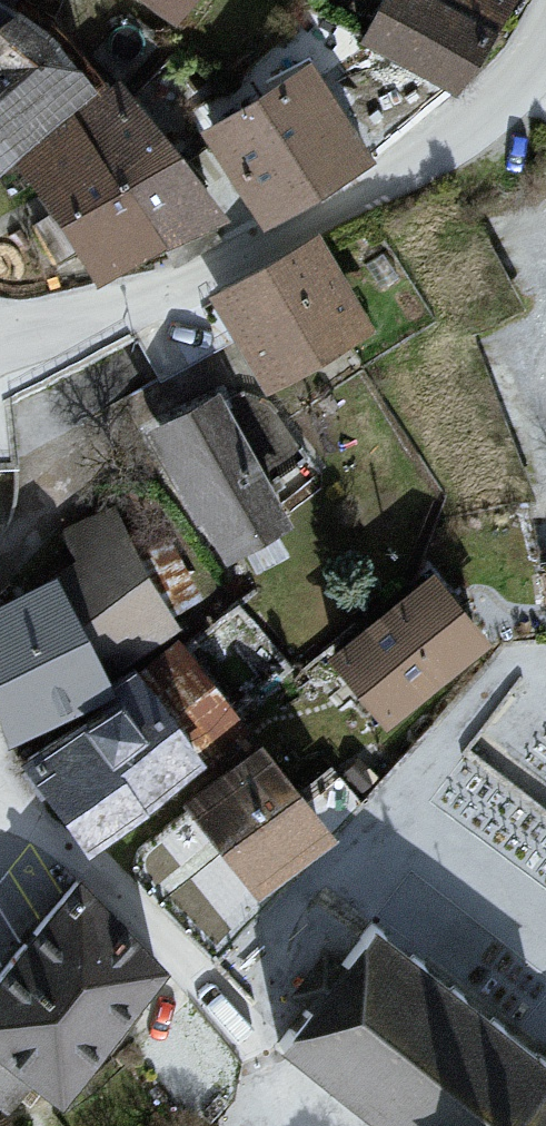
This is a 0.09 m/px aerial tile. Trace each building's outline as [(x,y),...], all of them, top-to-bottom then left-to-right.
[(1,168),(15,155),(101,283),(221,221),(117,90),(102,103),(53,45),(1,12),(10,0),(0,0),(0,166),(1,168)] [(178,19),(193,0),(146,0),(178,19)] [(368,43),(458,90),(496,34),(428,0),(391,0),(368,43)] [(331,60),(222,126),(275,213),(384,147),(331,60)] [(317,246),(218,302),(266,386),(365,331),(317,246)] [(268,463),(293,445),(245,376),(219,394),(268,463)] [(219,404),(157,441),(229,562),(292,526),(219,404)] [(13,732),(98,688),(171,631),(112,515),(70,535),(84,568),(0,614),(0,697),(13,732)] [(435,586),(339,664),(387,724),(483,646),(435,586)] [(119,707),(30,767),(90,848),(146,807),(198,762),(193,755),(239,716),(182,652),(119,707)] [(262,752),(194,807),(257,886),(358,805),(331,772),(299,798),(262,752)] [(79,893),(0,989),(0,1105),(9,1112),(35,1080),(63,1103),(159,977),(79,893)] [(379,944),(292,1054),(383,1125),(545,1125),(545,1075),(379,944)]
